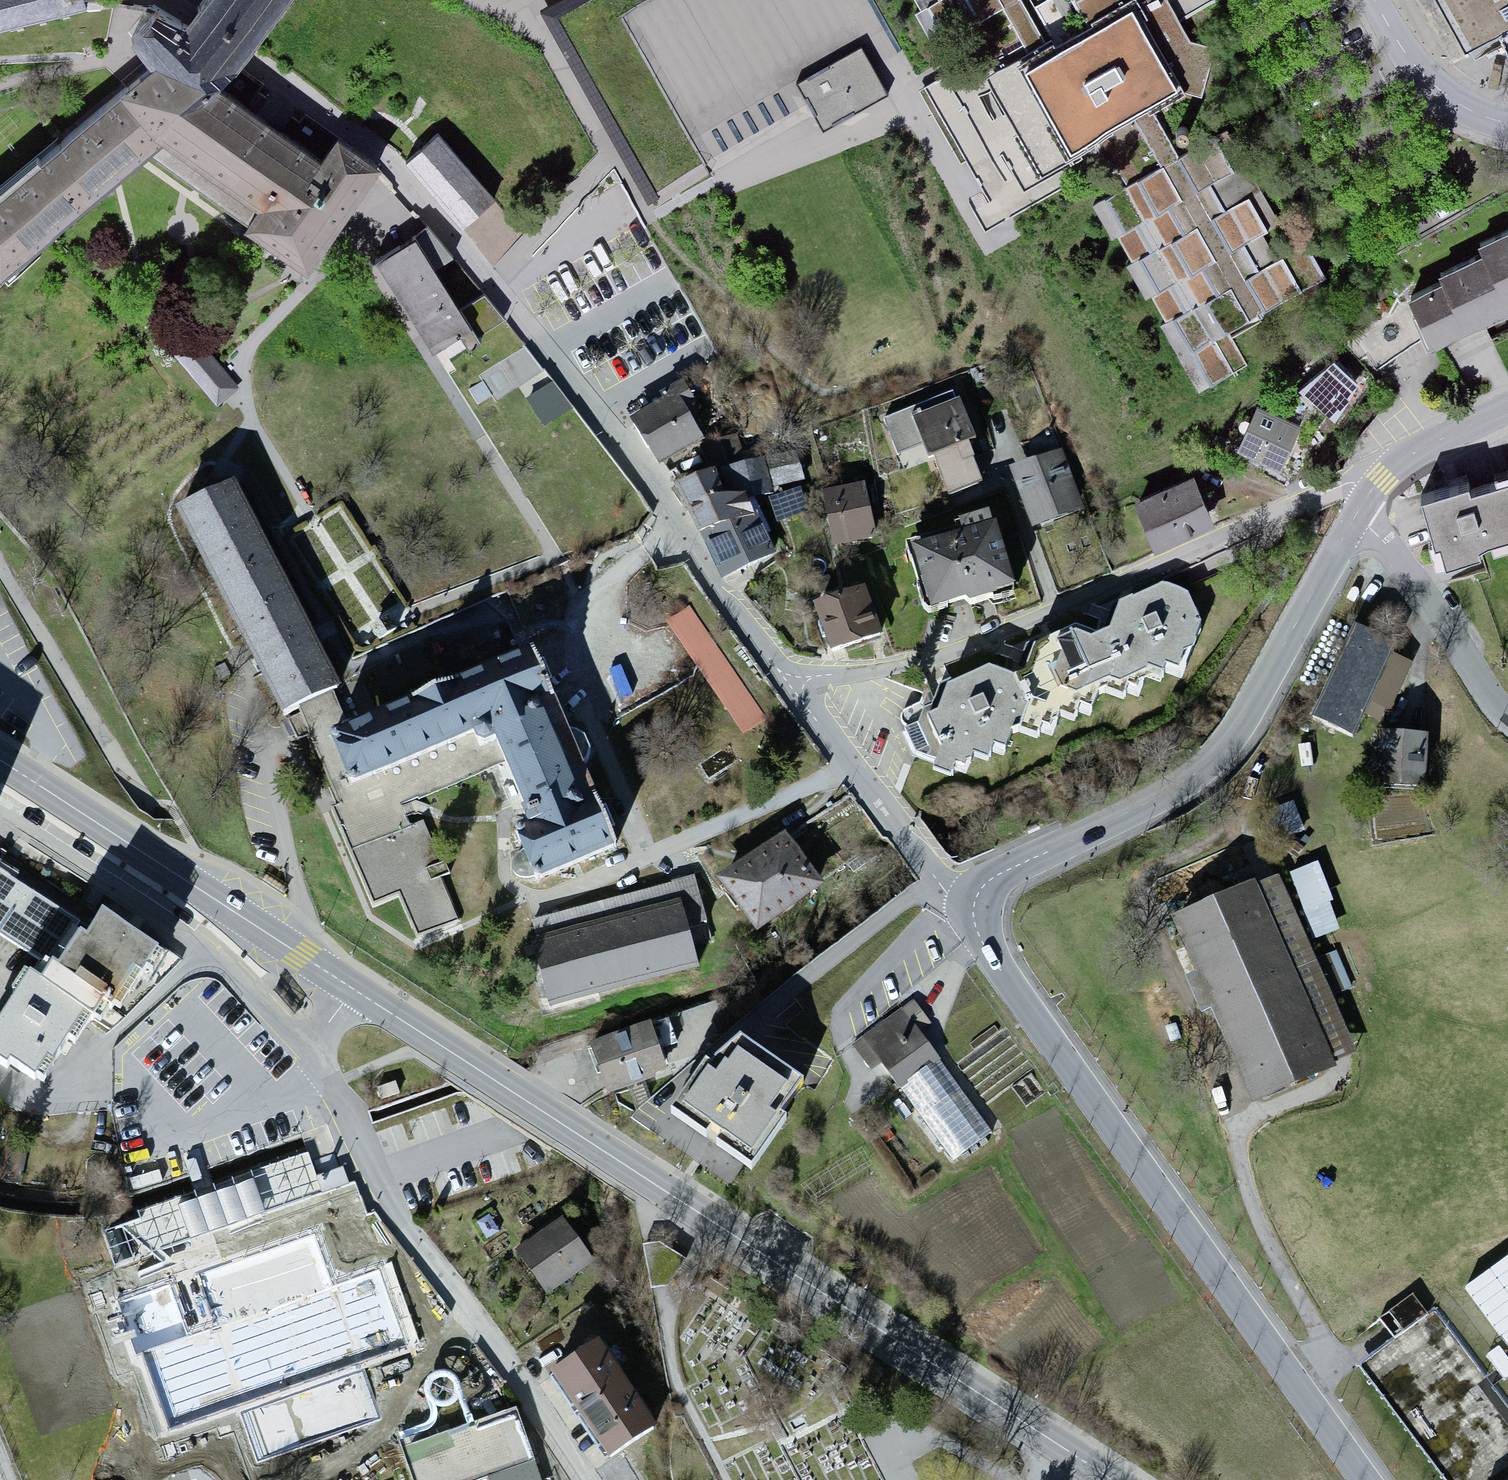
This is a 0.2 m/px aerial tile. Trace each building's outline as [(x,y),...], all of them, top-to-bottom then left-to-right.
[(0,199),(0,268),(14,285),(171,149),(263,211),(254,230),(318,277),(387,171),(339,140),(328,157),(234,89),(253,61),(294,0),(210,0),(197,17),(188,29),(165,10),(133,40),(155,68),(0,199)] [(88,8),(86,0),(0,0),(0,32),(88,8)] [(626,11),(712,174),(816,119),(823,131),(901,90),(918,81),(875,0),(648,0),(626,11)] [(1169,0),(1086,0),(912,96),(989,234),(1064,193),(1052,171),(1135,125),(1157,113),(1192,94),(1205,97),(1215,48),(1193,43),(1169,0)] [(1183,17),(1218,0),(1175,0),(1183,17)] [(1472,55),(1507,35),(1507,0),(1441,0),(1472,55)] [(1232,335),(1330,279),(1309,243),(1282,259),(1267,233),(1271,231),(1252,198),(1229,212),(1214,186),(1240,171),(1220,137),(1183,158),(1157,113),(1135,125),(1161,171),(1095,208),(1114,242),(1120,238),(1136,265),(1128,270),(1148,306),(1156,302),(1170,325),(1160,330),(1195,392),(1248,362),(1232,335)] [(409,166),(467,230),(499,201),(442,137),(409,166)] [(486,343),(421,238),(379,264),(444,369),(486,343)] [(1438,344),(1507,310),(1507,241),(1487,251),(1492,262),(1451,282),(1455,290),(1419,307),(1438,344)] [(176,358),(221,407),(243,387),(198,338),(176,358)] [(1369,388),(1339,361),(1311,391),(1341,418),(1369,388)] [(530,401),(549,428),(576,409),(557,382),(530,401)] [(977,446),(956,395),(889,422),(910,473),(977,446)] [(677,397),(633,424),(663,473),(707,446),(677,397)] [(1307,429),(1262,409),(1243,452),(1288,472),(1307,429)] [(735,440),(704,451),(713,476),(723,472),(733,500),(769,493),(756,464),(744,467),(735,440)] [(1065,457),(1015,476),(1037,536),(1088,516),(1065,457)] [(1199,478),(1141,502),(1161,549),(1219,525),(1199,478)] [(715,481),(679,494),(726,580),(773,557),(753,503),(723,507),(715,481)] [(1426,500),(1446,570),(1488,558),(1487,553),(1507,547),(1507,487),(1479,495),(1476,486),(1426,500)] [(345,693),(235,488),(181,519),(284,728),(303,719),(336,792),(357,794),(494,733),(544,844),(531,850),(544,883),(619,848),(535,658),(341,736),(345,693)] [(868,492),(828,499),(838,553),(878,546),(868,492)] [(1000,525),(916,552),(936,614),(940,618),(947,621),(1020,598),(1022,593),(1000,525)] [(1032,679),(1018,684),(1043,748),(1045,736),(1059,742),(1061,726),(1084,729),(1082,714),(1096,720),(1107,695),(1125,703),(1128,696),(1142,702),(1151,681),(1165,687),(1170,675),(1188,687),(1207,629),(1196,603),(1173,594),(1123,611),(1116,639),(1103,646),(1078,636),(1036,655),(1032,679)] [(869,595),(819,614),(836,661),(886,643),(869,595)] [(1402,649),(1357,629),(1316,724),(1361,744),(1402,649)] [(1043,748),(1018,684),(994,676),(954,695),(945,717),(934,724),(951,751),(938,778),(956,786),(957,772),(971,776),(975,761),(992,766),(997,751),(1008,764),(1019,743),(1043,748)] [(1433,742),(1381,739),(1378,793),(1430,795),(1433,742)] [(790,838),(723,883),(759,937),(827,892),(790,838)] [(1323,866),(1295,875),(1317,944),(1345,935),(1323,866)] [(0,875),(0,940),(46,967),(76,920),(0,875)] [(697,879),(534,924),(559,1015),(707,974),(699,946),(715,942),(697,879)] [(1260,881),(1169,920),(1251,1112),(1340,1074),(1336,1066),(1358,1057),(1283,883),(1265,891),(1260,881)] [(107,924),(91,951),(80,945),(51,993),(34,983),(0,1039),(0,1065),(50,1095),(96,1018),(121,1033),(166,959),(107,924)] [(935,1024),(918,1002),(867,1040),(958,1159),(999,1128),(942,1054),(926,1032),(935,1024)] [(652,1027),(589,1053),(610,1102),(673,1076),(652,1027)] [(805,1087),(746,1046),(716,1072),(680,1121),(753,1175),(787,1129),(782,1121),(805,1087)] [(313,1156),(214,1186),(219,1202),(200,1208),(200,1206),(181,1211),(192,1246),(272,1222),(268,1209),(324,1192),(313,1156)] [(597,1268),(566,1224),(521,1256),(551,1300),(597,1268)] [(1469,1290),(1507,1349),(1491,1359),(1507,1384),(1507,1264),(1469,1290)] [(1417,1296),(1383,1320),(1397,1339),(1431,1315),(1417,1296)] [(1440,1313),(1363,1371),(1444,1479),(1507,1479),(1507,1405),(1440,1313)] [(662,1436),(601,1348),(553,1381),(614,1469),(662,1436)] [(401,1450),(412,1479),(483,1479),(534,1462),(516,1410),(470,1426),(404,1449),(401,1450)] [(511,1479),(545,1479),(541,1469),(511,1479)]
